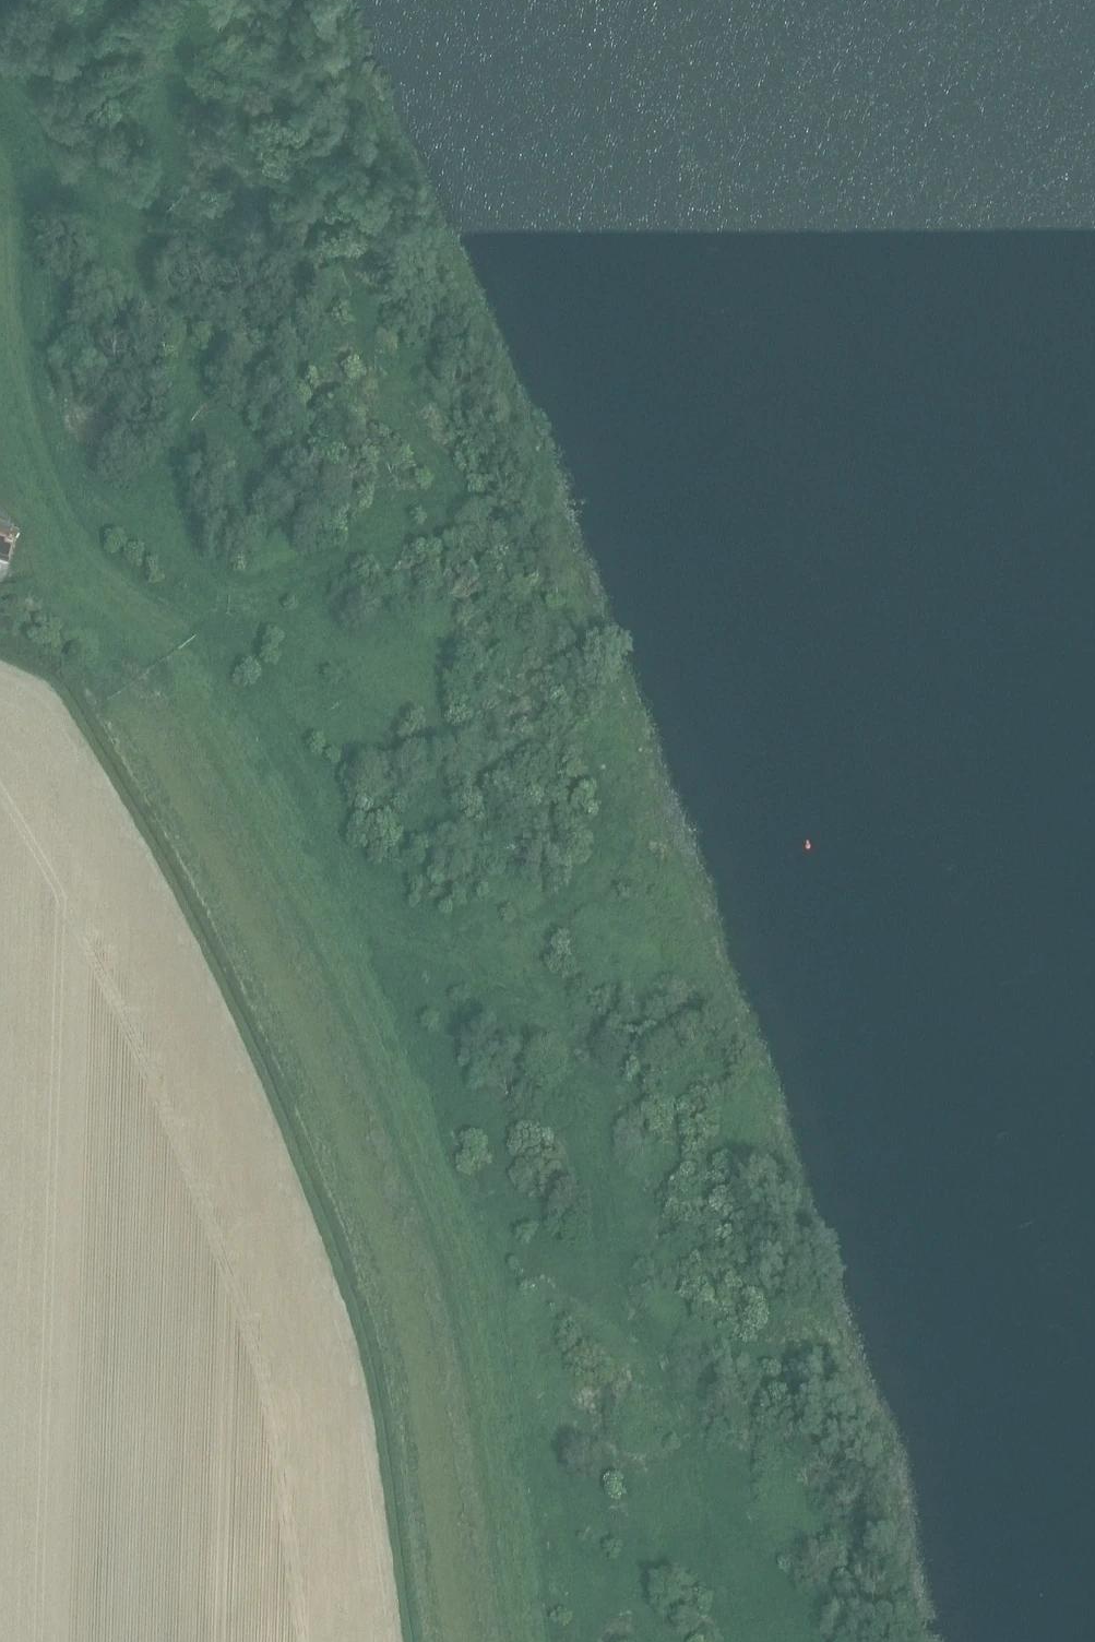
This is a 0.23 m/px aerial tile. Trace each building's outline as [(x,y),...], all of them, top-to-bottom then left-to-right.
[(5,569),(17,533),(0,527),(0,567),(5,569)]
